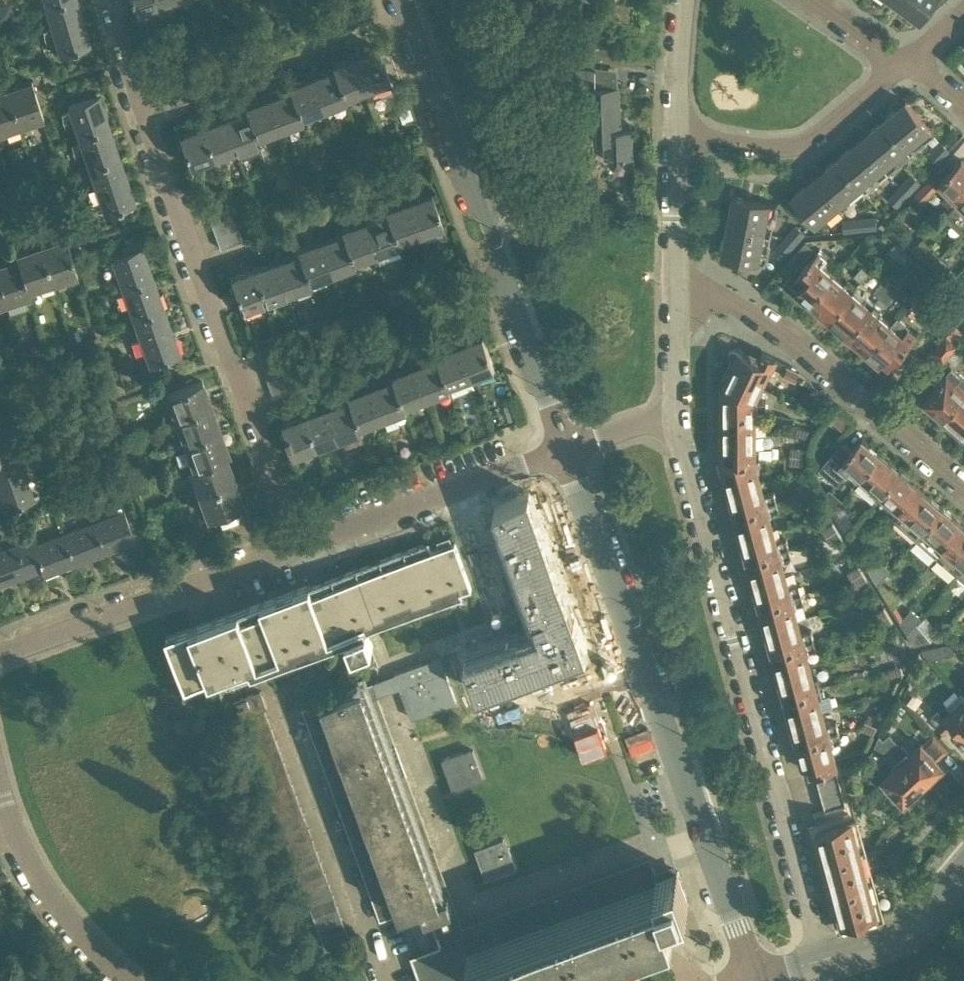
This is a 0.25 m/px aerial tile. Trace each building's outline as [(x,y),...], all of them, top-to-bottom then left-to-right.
[(77,0),(43,0),(48,18),(80,9),(77,0)] [(156,3),(155,0),(130,0),(134,11),(156,3)] [(895,2),(920,20),(934,0),(897,0),(895,2)] [(10,5),(4,2),(0,3),(0,16),(12,13),(10,5)] [(296,11),(293,3),(286,6),(289,13),(296,11)] [(48,18),(54,37),(59,55),(91,46),(80,9),(48,18)] [(575,66),(593,67),(595,47),(574,45),(572,66),(575,66)] [(378,47),(354,55),(366,88),(389,80),(378,47)] [(332,68),(344,96),(366,88),(354,55),(331,63),(332,68)] [(574,80),(582,80),(590,81),(591,95),(595,95),(598,143),(603,142),(604,160),(632,159),(630,130),(620,130),(618,87),(617,87),(617,79),(597,80),(598,68),(593,67),(575,66),(574,80)] [(332,68),(310,76),(321,109),(345,100),(344,96),(332,68)] [(160,84),(164,95),(187,87),(183,76),(160,84)] [(289,89),(300,116),(321,109),(310,76),(287,84),(289,89)] [(31,81),(6,89),(18,126),(43,118),(31,81)] [(191,99),(187,87),(164,95),(168,106),(191,99)] [(18,126),(6,89),(0,90),(0,132),(18,126)] [(300,116),(289,89),(266,97),(278,129),(302,120),(300,116)] [(68,106),(80,143),(110,132),(98,96),(68,106)] [(245,109),(256,136),(278,129),(266,97),(243,105),(245,109)] [(905,100),(882,120),(910,153),(933,134),(905,100)] [(245,109),(222,117),(234,150),(258,141),(256,136),(245,109)] [(222,117),(200,125),(212,157),(234,150),(222,117)] [(887,172),(910,153),(882,120),(859,139),(887,172)] [(189,166),(212,157),(200,125),(177,133),(189,166)] [(401,137),(396,125),(382,131),(387,143),(401,137)] [(122,168),(110,132),(80,143),(92,178),(122,168)] [(865,192),(887,172),(859,139),(836,158),(865,192)] [(940,142),(928,155),(936,162),(948,150),(940,142)] [(842,211),(865,192),(836,158),(814,177),(842,211)] [(950,207),(963,193),(963,161),(961,158),(937,183),(948,193),(941,200),(950,207)] [(135,205),(122,168),(92,178),(104,215),(135,205)] [(899,186),(908,194),(919,181),(911,174),(899,186)] [(819,230),(842,211),(814,177),(791,197),(819,230)] [(930,179),(913,197),(921,204),(937,187),(930,179)] [(896,207),(908,194),(899,186),(888,199),(896,207)] [(408,200),(419,232),(442,225),(431,192),(408,200)] [(950,207),(943,215),(949,221),(952,218),(963,229),(963,193),(950,207)] [(203,203),(207,215),(230,206),(225,195),(203,203)] [(774,203),(769,202),(733,195),(727,225),(768,233),(774,203)] [(396,240),(419,232),(408,200),(384,208),(385,212),(396,240)] [(234,218),(230,206),(207,215),(211,226),(234,218)] [(364,220),(375,252),(398,244),(396,240),(385,212),(364,220)] [(876,216),(859,218),(860,230),(877,228),(876,216)] [(238,229),(234,218),(211,226),(215,237),(238,229)] [(843,231),(860,230),(859,218),(841,220),(843,231)] [(352,260),(375,252),(364,220),(340,228),(341,232),(352,260)] [(768,233),(727,225),(721,255),(762,263),(768,233)] [(784,238),(793,246),(804,233),(795,226),(784,238)] [(242,240),(238,229),(215,237),(219,248),(242,240)] [(320,240),(331,272),(354,265),(352,260),(341,232),(320,240)] [(66,238),(40,246),(52,283),(77,275),(66,238)] [(781,259),(793,246),(784,238),(773,251),(781,259)] [(308,280),(331,272),(320,240),(296,248),(297,252),(308,280)] [(17,259),(28,290),(52,283),(40,246),(15,253),(17,259)] [(111,258),(123,294),(154,283),(142,247),(111,258)] [(931,248),(922,259),(931,266),(940,257),(931,248)] [(794,291),(807,302),(832,274),(821,264),(826,258),(820,252),(821,251),(818,249),(789,282),(797,288),(794,291)] [(275,260),(286,293),(310,285),(308,280),(297,252),(275,260)] [(797,269),(804,260),(796,253),(788,262),(797,269)] [(868,254),(861,262),(869,269),(876,261),(868,254)] [(949,267),(940,258),(932,266),(941,275),(949,267)] [(0,264),(0,292),(4,304),(30,296),(28,290),(17,259),(0,264)] [(264,300),(286,293),(275,260),(253,268),(264,300)] [(853,275),(860,281),(868,272),(861,266),(853,275)] [(264,300),(253,268),(229,276),(240,308),(264,300)] [(950,284),(957,276),(950,269),(942,277),(950,284)] [(844,284),(832,274),(807,302),(827,318),(854,287),(847,280),(844,284)] [(865,296),(873,303),(874,304),(880,298),(879,297),(887,288),(887,289),(893,282),(886,276),(880,283),(873,290),(872,289),(865,296)] [(962,281),(957,276),(950,284),(955,288),(962,281)] [(893,282),(887,289),(887,288),(879,297),(880,298),(886,303),(899,288),(893,282)] [(167,318),(154,283),(123,294),(136,329),(167,318)] [(838,328),(846,335),(873,303),(865,296),(854,287),(827,318),(829,320),(826,323),(835,331),(838,328)] [(395,288),(388,291),(392,302),(399,300),(395,288)] [(952,328),(953,327),(963,315),(963,304),(958,299),(941,319),(952,328)] [(882,311),(874,304),(873,303),(846,335),(866,352),(891,324),(879,314),(882,311)] [(180,355),(167,318),(136,329),(149,366),(180,355)] [(325,333),(321,321),(299,328),(303,340),(325,333)] [(891,324),(866,352),(879,364),(881,361),(888,367),(917,334),(914,331),(913,333),(907,327),(902,333),(891,324)] [(961,334),(953,327),(952,328),(946,334),(930,352),(943,364),(958,345),(955,342),(961,334)] [(482,336),(459,345),(471,377),(494,369),(482,336)] [(256,351),(257,352),(260,363),(283,354),(279,342),(256,351)] [(438,357),(449,385),(471,377),(459,345),(436,353),(438,357)] [(734,360),(728,373),(759,387),(768,368),(771,369),(775,359),(760,352),(758,356),(749,352),(748,354),(737,349),(734,348),(732,348),(731,348),(729,350),(728,351),(728,355),(729,357),(730,358),(734,360)] [(288,365),(283,354),(260,363),(265,374),(288,365)] [(438,357),(415,365),(427,398),(450,389),(449,385),(438,357)] [(288,365),(265,374),(269,385),(292,377),(288,365)] [(394,378),(405,405),(427,398),(415,365),(392,373),(394,378)] [(795,382),(799,373),(799,371),(787,366),(782,376),(795,382)] [(963,391),(963,378),(951,367),(922,400),(942,417),(963,391)] [(722,410),(765,410),(765,401),(754,401),(754,398),(759,387),(728,373),(722,387),(722,410)] [(269,385),(273,395),(273,396),(296,387),(292,377),(269,385)] [(394,378),(371,386),(383,418),(407,410),(405,405),(394,378)] [(174,419),(211,405),(202,381),(165,394),(174,419)] [(350,398),(362,426),(383,418),(371,386),(349,394),(350,398)] [(942,417),(944,419),(943,422),(950,428),(953,426),(962,434),(963,431),(963,391),(942,417)] [(327,406),(339,439),(363,430),(362,426),(350,398),(327,406)] [(220,429),(211,405),(174,419),(183,443),(220,429)] [(327,406),(305,414),(317,447),(339,439),(327,406)] [(806,413),(815,421),(821,415),(811,406),(806,413)] [(513,409),(506,412),(509,421),(516,418),(513,409)] [(722,410),(722,434),(754,434),(754,421),(765,421),(765,410),(722,410)] [(294,455),(317,447),(305,414),(282,422),(294,455)] [(11,454),(1,425),(0,426),(0,459),(12,455),(11,454)] [(793,434),(806,438),(808,430),(796,426),(793,434)] [(229,453),(220,429),(183,443),(192,466),(192,467),(225,454),(225,455),(229,453)] [(754,434),(722,434),(722,458),(721,459),(765,459),(765,448),(754,448),(754,434)] [(857,480),(860,477),(880,455),(860,438),(845,456),(837,449),(819,469),(829,477),(835,471),(842,477),(846,471),(857,480)] [(789,457),(803,458),(803,449),(790,448),(789,457)] [(32,459),(29,450),(21,453),(24,462),(32,459)] [(11,454),(12,455),(0,459),(0,502),(3,512),(34,500),(17,452),(11,454)] [(188,467),(198,492),(234,479),(225,455),(225,454),(192,467),(192,466),(188,467)] [(899,472),(880,455),(860,477),(857,480),(877,497),(899,472)] [(802,466),(803,458),(789,457),(789,465),(802,466)] [(767,465),(765,459),(721,459),(720,459),(728,489),(759,481),(756,468),(767,465)] [(899,515),(901,512),(920,489),(899,472),(877,497),(899,515)] [(243,502),(234,479),(198,492),(206,516),(243,502)] [(734,512),(769,503),(777,501),(774,491),(763,494),(759,481),(728,489),(734,512)] [(800,495),(811,488),(807,481),(796,487),(800,495)] [(815,495),(811,488),(800,495),(804,502),(815,495)] [(941,508),(920,489),(901,512),(899,515),(893,522),(914,540),(941,508)] [(830,508),(836,505),(831,497),(825,500),(830,508)] [(777,501),(769,503),(734,512),(737,524),(733,527),(736,537),(772,527),(768,514),(779,511),(777,501)] [(830,508),(838,520),(845,533),(854,523),(841,502),(836,505),(830,508)] [(535,621),(474,644),(484,672),(574,639),(526,506),(497,517),(535,621)] [(962,526),(941,508),(914,540),(935,558),(943,548),(962,526)] [(93,522),(104,553),(135,542),(124,511),(93,522)] [(74,564),(104,553),(93,522),(63,533),(74,564)] [(825,537),(837,531),(832,523),(821,530),(825,537)] [(963,566),(963,527),(962,526),(943,548),(935,558),(956,575),(963,566)] [(747,559),(782,549),(790,547),(787,537),(775,540),(772,527),(736,537),(739,547),(744,548),(747,559)] [(841,538),(837,531),(825,537),(830,545),(841,538)] [(34,544),(41,570),(43,575),(74,564),(63,533),(34,544)] [(876,542),(869,536),(856,550),(862,558),(876,542)] [(41,570),(34,544),(32,539),(0,550),(0,584),(41,570)] [(471,587),(455,541),(431,549),(429,542),(165,637),(185,691),(243,669),(245,674),(254,671),(251,662),(259,658),(263,667),(271,664),(270,659),(291,652),(292,656),(301,653),(298,644),(307,641),(310,650),(319,647),(317,642),(344,632),(352,654),(372,647),(364,625),(386,617),(388,622),(397,619),(393,610),(402,606),(405,615),(414,612),(412,607),(433,600),(435,605),(444,601),(441,592),(449,589),(453,598),(462,595),(460,591),(471,587)] [(792,557),(790,547),(782,549),(747,559),(753,582),(784,573),(780,560),(792,557)] [(878,562),(870,571),(877,583),(890,567),(880,560),(878,562)] [(847,573),(851,580),(862,573),(858,565),(847,573)] [(927,566),(920,575),(925,580),(933,571),(927,566)] [(963,566),(956,575),(963,582),(963,566)] [(753,582),(759,605),(801,593),(798,584),(788,587),(784,573),(753,582)] [(867,580),(862,573),(851,580),(855,587),(867,580)] [(892,588),(886,596),(893,608),(902,596),(892,588)] [(758,618),(761,628),(796,619),(793,606),(803,603),(801,593),(759,605),(762,615),(758,618)] [(888,615),(883,608),(872,615),(877,622),(888,615)] [(910,609),(899,621),(907,634),(916,624),(921,618),(910,609)] [(892,623),(888,615),(877,622),(881,630),(892,623)] [(800,633),(796,619),(761,628),(764,638),(768,639),(772,651),(806,641),(813,639),(811,630),(800,633)] [(916,624),(907,634),(913,645),(930,641),(916,624)] [(813,639),(806,641),(772,651),(778,674),(809,665),(805,652),(816,649),(813,639)] [(905,648),(903,640),(890,644),(892,652),(905,648)] [(945,655),(937,645),(921,649),(930,658),(945,655)] [(394,673),(410,718),(457,701),(440,656),(394,673)] [(963,659),(956,666),(963,675),(963,660),(963,659)] [(778,674),(784,697),(826,685),(823,675),(812,678),(809,665),(778,674)] [(888,677),(901,674),(899,666),(886,669),(888,677)] [(348,679),(351,688),(322,699),(400,911),(421,904),(425,915),(453,905),(448,892),(440,895),(363,684),(359,675),(348,679)] [(826,685),(784,697),(787,707),(783,710),(786,719),(821,710),(818,698),(828,695),(826,685)] [(239,716),(266,706),(260,690),(233,700),(239,716)] [(953,725),(963,737),(963,698),(959,692),(945,705),(951,712),(944,719),(937,711),(930,719),(943,734),(953,725)] [(380,919),(400,911),(322,699),(302,707),(380,919)] [(243,726),(267,717),(264,709),(267,708),(266,706),(239,716),(243,726)] [(825,724),(821,710),(786,719),(789,729),(793,730),(797,743),(838,732),(836,722),(825,724)] [(860,728),(871,733),(872,734),(879,719),(867,713),(860,728)] [(267,717),(243,726),(247,738),(272,729),(267,717)] [(272,729),(247,738),(251,749),(276,740),(272,729)] [(815,772),(835,767),(836,767),(830,744),(841,741),(838,732),(797,743),(803,766),(808,765),(811,773),(815,772)] [(882,740),(902,761),(923,783),(941,766),(921,743),(909,754),(899,742),(898,744),(889,734),(882,740)] [(923,783),(902,761),(882,740),(879,735),(874,745),(868,756),(876,766),(884,759),(894,769),(883,779),(903,801),(923,783)] [(255,760),(280,751),(276,740),(251,749),(255,760)] [(441,759),(453,790),(483,778),(472,748),(441,759)] [(259,771),(284,762),(280,751),(255,760),(259,771)] [(288,773),(284,762),(259,771),(263,782),(288,773)] [(839,780),(835,767),(815,772),(818,785),(839,780)] [(268,793),(292,785),(288,773),(263,782),(268,793)] [(818,785),(821,798),(842,793),(839,780),(818,785)] [(272,805),(296,796),(292,785),(268,793),(272,805)] [(846,806),(842,793),(821,798),(825,811),(846,806)] [(814,822),(823,856),(858,847),(849,812),(814,822)] [(517,868),(505,837),(474,849),(485,880),(517,868)] [(823,856),(833,890),(867,880),(858,847),(823,856)] [(675,926),(668,908),(689,901),(677,870),(657,877),(653,866),(411,954),(420,980),(523,980),(675,926)] [(876,873),(878,880),(888,877),(886,870),(876,873)] [(890,884),(888,877),(878,880),(880,886),(890,884)] [(833,890),(842,924),(877,915),(867,880),(833,890)] [(309,906),(333,897),(329,886),(305,894),(309,906)] [(337,907),(333,897),(309,906),(313,916),(337,907)] [(337,907),(313,916),(315,922),(317,927),(341,918),(337,907)] [(345,930),(341,918),(317,927),(321,939),(345,930)] [(345,930),(321,939),(325,951),(350,941),(345,930)]
